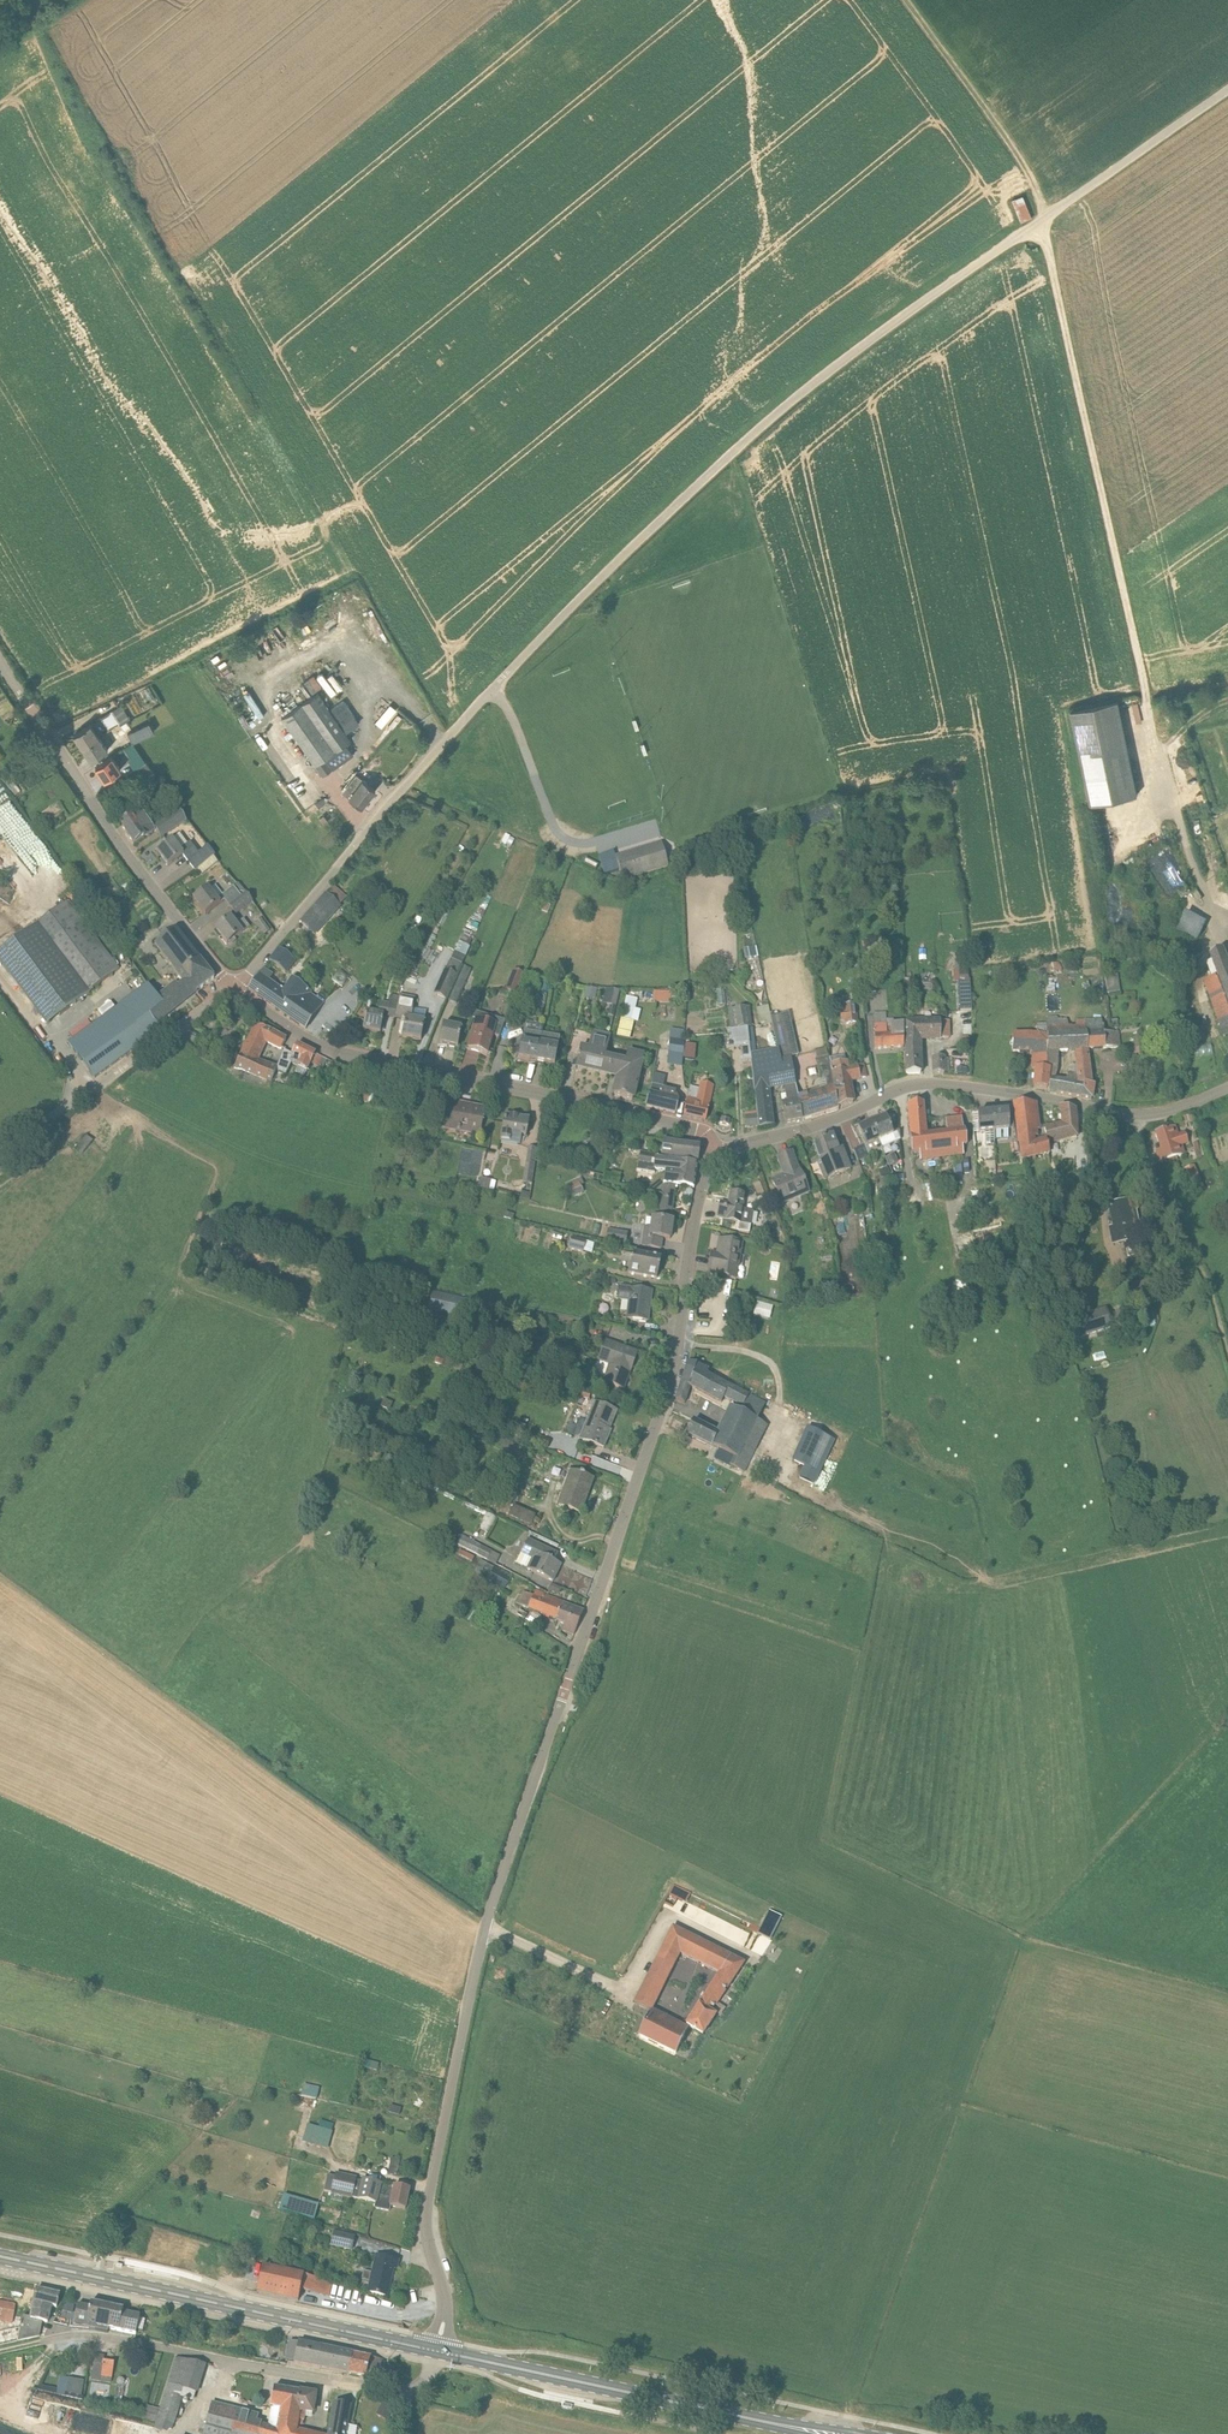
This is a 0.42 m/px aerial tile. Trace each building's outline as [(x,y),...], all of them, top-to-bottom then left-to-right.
[(1023,222),(1033,217),(1024,196),(1013,200),(1023,222)] [(378,639),(368,646),(375,657),(385,651),(378,639)] [(265,678),(253,683),(259,696),(271,691),(265,678)] [(255,690),(245,695),(258,720),(268,715),(255,690)] [(350,741),(317,694),(282,718),(315,766),(350,741)] [(355,718),(343,701),(331,710),(343,727),(355,718)] [(1118,701),(1071,711),(1090,805),(1137,796),(1118,701)] [(383,727),(398,710),(392,704),(377,721),(383,727)] [(109,731),(119,724),(111,712),(100,718),(109,731)] [(154,733),(149,723),(127,734),(132,744),(154,733)] [(82,748),(99,738),(90,724),(73,735),(74,736),(77,740),(77,741),(82,748)] [(284,736),(287,741),(293,736),(289,732),(284,736)] [(91,762),(108,751),(99,738),(82,748),(88,757),(88,756),(91,761),(91,762)] [(124,749),(130,758),(138,753),(132,744),(124,749)] [(145,763),(138,753),(130,758),(127,760),(134,770),(125,775),(126,776),(145,763)] [(104,781),(120,770),(111,757),(95,768),(101,776),(104,780),(104,781)] [(146,778),(152,773),(145,763),(126,776),(129,781),(143,773),(146,778)] [(375,790),(357,775),(343,792),(361,807),(375,790)] [(9,780),(7,777),(3,780),(10,790),(11,790),(15,795),(20,792),(16,786),(11,779),(9,780)] [(944,799),(942,789),(928,791),(929,801),(944,799)] [(134,844),(154,830),(141,811),(121,824),(134,844)] [(160,837),(185,821),(179,811),(154,827),(160,837)] [(47,827),(49,826),(50,825),(45,816),(42,819),(38,814),(30,819),(38,832),(45,828),(47,827)] [(328,822),(324,816),(319,819),(323,825),(328,822)] [(190,842),(187,844),(179,833),(156,851),(168,866),(183,855),(195,871),(198,868),(198,869),(214,858),(213,857),(214,856),(207,846),(198,853),(190,842)] [(506,844),(511,846),(514,839),(510,837),(510,836),(505,834),(501,843),(506,846),(506,844)] [(661,843),(615,857),(622,879),(668,866),(661,843)] [(202,874),(217,862),(214,858),(198,869),(202,874)] [(229,906),(245,893),(228,871),(223,875),(233,887),(217,899),(208,887),(193,898),(205,915),(224,900),(229,906)] [(1186,886),(1177,891),(1181,898),(1190,893),(1186,886)] [(1202,899),(1196,888),(1191,893),(1199,902),(1202,899)] [(235,915),(253,902),(245,893),(229,906),(235,915)] [(300,922),(314,934),(340,905),(326,893),(300,922)] [(69,900),(0,951),(0,964),(46,1026),(91,991),(90,990),(120,968),(69,900)] [(545,903),(542,910),(547,913),(550,905),(545,903)] [(1185,911),(1178,930),(1198,939),(1206,921),(1185,911)] [(243,919),(236,924),(230,917),(215,929),(227,943),(249,926),(243,919)] [(265,933),(269,930),(261,919),(257,922),(265,933)] [(195,992),(214,978),(176,929),(155,945),(183,982),(178,987),(179,988),(188,981),(195,992)] [(459,941),(469,945),(472,940),(462,935),(459,941)] [(294,959),(289,956),(279,948),(269,961),(284,972),(286,970),(286,971),(294,959)] [(1222,949),(1212,954),(1219,976),(1227,1001),(1227,963),(1222,949)] [(746,963),(756,960),(754,950),(743,952),(746,963)] [(955,953),(956,963),(966,962),(965,953),(955,953)] [(455,975),(461,964),(451,959),(446,971),(445,971),(434,994),(445,999),(456,976),(455,975)] [(864,966),(865,974),(872,973),(871,965),(864,966)] [(456,983),(463,986),(471,969),(464,966),(456,983)] [(514,992),(522,973),(513,970),(506,989),(514,992)] [(311,992),(291,979),(283,991),(266,980),(269,976),(262,971),(248,989),(306,1028),(324,1002),(310,994),(311,992)] [(863,992),(874,991),(872,973),(865,974),(861,975),(863,992)] [(1108,991),(1120,991),(1120,974),(1108,974),(1108,991)] [(155,1024),(195,992),(188,981),(179,988),(178,987),(177,987),(175,984),(157,997),(149,987),(70,1039),(97,1076),(160,1030),(155,1024)] [(456,1003),(463,986),(456,983),(448,1000),(456,1003)] [(607,1015),(613,1016),(619,990),(605,989),(603,998),(606,999),(606,1005),(610,1005),(607,1015)] [(654,1001),(671,1001),(672,991),(655,991),(654,1001)] [(395,1018),(400,994),(399,994),(398,1002),(389,1000),(388,1003),(380,1001),(377,1014),(366,1012),(363,1029),(381,1033),(384,1015),(395,1018)] [(421,1040),(425,1020),(411,1018),(415,997),(400,994),(395,1018),(405,1019),(402,1036),(421,1040)] [(858,1023),(856,1003),(843,1005),(844,1012),(844,1020),(845,1024),(851,1023),(852,1027),(857,1027),(857,1023),(858,1023)] [(634,1021),(638,1022),(641,1010),(635,1008),(624,1006),(621,1018),(625,1019),(626,1019),(634,1021)] [(499,1037),(505,1020),(475,1012),(472,1019),(476,1020),(468,1048),(487,1053),(492,1035),(499,1037)] [(903,1048),(903,1023),(894,1023),(893,1019),(886,1019),(886,1012),(874,1012),(875,1035),(874,1035),(875,1049),(903,1048)] [(777,1049),(779,1059),(790,1057),(791,1057),(781,1013),(771,1016),(772,1020),(772,1022),(772,1023),(777,1049)] [(949,1037),(949,1020),(939,1021),(939,1019),(905,1020),(906,1074),(920,1074),(920,1038),(940,1038),(940,1037),(949,1037)] [(266,1041),(281,1049),(286,1039),(273,1032),(255,1025),(234,1068),(243,1070),(249,1073),(272,1081),(276,1070),(277,1067),(257,1060),(266,1041)] [(458,1047),(462,1028),(443,1025),(439,1043),(458,1047)] [(1086,1025),(1047,1025),(1047,1036),(1046,1055),(1046,1069),(1049,1070),(1049,1078),(1048,1089),(1049,1089),(1048,1091),(1080,1097),(1083,1084),(1077,1082),(1076,1074),(1067,1074),(1066,1080),(1056,1078),(1057,1071),(1058,1053),(1072,1052),(1071,1044),(1086,1044),(1086,1025)] [(1112,1047),(1111,1033),(1104,1033),(1104,1025),(1086,1025),(1086,1044),(1071,1044),(1072,1052),(1074,1052),(1075,1060),(1076,1074),(1077,1082),(1083,1084),(1080,1097),(1091,1100),(1094,1085),(1091,1084),(1086,1050),(1104,1049),(1104,1048),(1112,1047)] [(741,1046),(742,1061),(752,1060),(751,1053),(749,1028),(730,1030),(732,1047),(741,1046)] [(625,1061),(613,1058),(605,1056),(611,1034),(593,1030),(587,1050),(580,1049),(576,1067),(618,1077),(614,1095),(633,1099),(643,1053),(628,1049),(625,1061)] [(542,1035),(524,1032),(519,1058),(537,1062),(542,1035)] [(1046,1055),(1047,1036),(1036,1035),(1013,1033),(1012,1051),(1033,1053),(1032,1068),(1036,1068),(1034,1088),(1048,1089),(1049,1078),(1049,1070),(1046,1069),(1046,1055)] [(555,1065),(560,1038),(542,1035),(537,1062),(555,1065)] [(682,1064),(684,1039),(670,1038),(667,1063),(682,1064)] [(291,1063),(307,1071),(315,1054),(297,1044),(292,1054),(284,1050),(277,1067),(276,1070),(285,1075),(291,1063)] [(684,1044),(683,1056),(690,1057),(692,1057),(693,1045),(691,1045),(684,1044)] [(786,1124),(802,1121),(798,1098),(790,1057),(779,1059),(777,1049),(755,1052),(751,1053),(752,1060),(753,1073),(757,1116),(758,1125),(759,1129),(773,1126),(769,1089),(783,1086),(785,1094),(780,1095),(786,1124)] [(844,1054),(830,1057),(831,1065),(839,1108),(853,1103),(849,1080),(866,1077),(864,1065),(857,1066),(857,1065),(849,1066),(848,1061),(846,1061),(844,1054)] [(944,1059),(944,1058),(933,1058),(934,1073),(944,1073),(944,1072),(949,1072),(949,1059),(944,1059)] [(827,1090),(798,1098),(802,1121),(839,1109),(839,1108),(831,1065),(830,1065),(820,1066),(823,1079),(825,1079),(827,1090)] [(684,1115),(706,1120),(712,1084),(700,1082),(699,1088),(689,1087),(684,1115)] [(670,1091),(671,1088),(653,1085),(646,1106),(676,1113),(678,1101),(676,1092),(670,1091)] [(366,1102),(368,1093),(360,1091),(359,1095),(358,1094),(357,1099),(366,1102)] [(447,1128),(479,1134),(484,1108),(470,1105),(472,1097),(461,1095),(460,1103),(451,1102),(447,1128)] [(925,1134),(922,1104),(908,1106),(914,1152),(966,1146),(965,1130),(963,1130),(961,1118),(946,1119),(947,1132),(925,1134)] [(1014,1104),(1026,1159),(1050,1155),(1048,1145),(1078,1137),(1078,1134),(1077,1110),(1059,1106),(1061,1123),(1043,1127),(1045,1138),(1034,1140),(1033,1136),(1037,1136),(1036,1130),(1041,1129),(1036,1104),(1014,1104)] [(993,1130),(994,1130),(993,1112),(978,1113),(979,1131),(985,1130),(985,1143),(994,1143),(993,1130)] [(994,1130),(1009,1128),(1008,1112),(993,1112),(994,1130)] [(521,1135),(526,1136),(529,1119),(505,1114),(501,1140),(520,1144),(521,1135)] [(1193,1120),(1191,1115),(1183,1118),(1185,1123),(1193,1120)] [(747,1127),(758,1125),(757,1116),(745,1117),(747,1127)] [(899,1132),(893,1134),(886,1117),(873,1123),(872,1120),(873,1123),(872,1123),(882,1148),(900,1140),(899,1132)] [(882,1148),(872,1123),(871,1124),(870,1121),(869,1122),(870,1124),(858,1129),(865,1146),(869,1155),(882,1149),(882,1148)] [(1160,1161),(1177,1155),(1184,1153),(1181,1146),(1187,1144),(1183,1132),(1177,1134),(1175,1127),(1155,1133),(1161,1150),(1157,1152),(1158,1155),(1160,1161)] [(84,1153),(95,1141),(88,1135),(77,1147),(84,1153)] [(842,1149),(838,1150),(833,1136),(813,1145),(820,1161),(823,1160),(830,1177),(850,1168),(842,1149)] [(671,1157),(698,1161),(699,1147),(664,1143),(661,1155),(671,1157)] [(526,1158),(535,1160),(537,1148),(528,1147),(526,1158)] [(697,1165),(656,1159),(655,1163),(651,1162),(653,1155),(641,1152),(639,1159),(637,1168),(654,1171),(654,1169),(665,1170),(696,1175),(697,1165)] [(898,1162),(894,1153),(886,1157),(890,1166),(898,1162)] [(799,1169),(798,1169),(792,1154),(778,1159),(784,1175),(772,1180),(782,1203),(809,1192),(799,1169)] [(395,1163),(402,1165),(404,1157),(397,1156),(395,1163)] [(531,1184),(535,1160),(526,1158),(522,1182),(531,1184)] [(582,1168),(590,1170),(592,1163),(585,1161),(582,1168)] [(1179,1171),(1179,1172),(1184,1183),(1198,1176),(1193,1166),(1179,1171)] [(878,1170),(881,1177),(890,1174),(888,1167),(878,1170)] [(694,1188),(696,1175),(665,1170),(663,1184),(661,1196),(658,1212),(671,1214),(675,1185),(694,1188)] [(603,1182),(612,1184),(614,1174),(605,1172),(603,1182)] [(489,1190),(491,1180),(480,1178),(478,1187),(489,1190)] [(898,1195),(899,1193),(906,1192),(905,1186),(898,1187),(896,1185),(894,1184),(892,1183),(890,1183),(888,1184),(886,1185),(884,1186),(883,1188),(883,1190),(883,1193),(883,1195),(885,1197),(886,1198),(888,1199),(890,1199),(893,1199),(895,1198),(896,1197),(898,1195)] [(573,1196),(584,1192),(580,1184),(570,1188),(573,1196)] [(1076,1195),(1074,1188),(1060,1192),(1062,1199),(1076,1195)] [(520,1197),(530,1199),(531,1193),(521,1191),(520,1197)] [(743,1209),(745,1194),(731,1192),(728,1205),(720,1203),(718,1219),(740,1223),(751,1225),(753,1211),(743,1209)] [(1060,1192),(1047,1195),(1048,1202),(1062,1199),(1060,1192)] [(1109,1205),(1113,1227),(1108,1228),(1110,1242),(1139,1236),(1133,1208),(1129,1209),(1127,1202),(1109,1205)] [(504,1217),(513,1220),(515,1214),(505,1211),(504,1217)] [(645,1227),(642,1245),(661,1248),(662,1247),(660,1247),(661,1237),(670,1239),(673,1221),(652,1218),(651,1228),(645,1227)] [(609,1229),(607,1240),(624,1244),(627,1233),(609,1229)] [(568,1248),(583,1252),(586,1241),(571,1237),(568,1248)] [(735,1278),(741,1244),(720,1240),(717,1255),(712,1254),(709,1273),(735,1278)] [(633,1253),(629,1272),(657,1278),(661,1259),(633,1253)] [(1029,1289),(1038,1288),(1036,1276),(1027,1277),(1029,1289)] [(628,1316),(648,1321),(651,1291),(621,1287),(619,1301),(630,1302),(628,1316)] [(473,1300),(433,1292),(429,1311),(469,1319),(473,1300)] [(772,1319),(775,1306),(758,1301),(755,1314),(772,1319)] [(950,1314),(962,1312),(962,1305),(949,1306),(950,1314)] [(1076,1343),(1112,1332),(1104,1310),(1069,1320),(1076,1343)] [(1065,1331),(1068,1340),(1074,1338),(1071,1329),(1065,1331)] [(609,1364),(604,1381),(624,1389),(637,1352),(605,1340),(598,1360),(609,1364)] [(707,1374),(709,1369),(688,1362),(676,1400),(685,1403),(690,1386),(722,1402),(724,1397),(743,1406),(740,1412),(730,1407),(717,1434),(692,1422),(687,1434),(718,1449),(713,1457),(743,1472),(766,1425),(757,1420),(765,1404),(707,1374)] [(582,1390),(580,1396),(589,1399),(591,1394),(582,1390)] [(380,1407),(389,1411),(393,1403),(384,1399),(380,1407)] [(595,1403),(581,1440),(604,1448),(616,1411),(595,1403)] [(800,1478),(817,1485),(836,1440),(806,1428),(793,1462),(804,1467),(800,1478)] [(529,1442),(547,1449),(550,1439),(532,1432),(529,1442)] [(565,1486),(558,1504),(581,1512),(587,1493),(586,1493),(591,1479),(583,1476),(584,1475),(574,1471),(568,1487),(565,1486)] [(492,1498),(488,1504),(495,1508),(498,1501),(492,1498)] [(512,1506),(509,1513),(531,1524),(534,1516),(512,1506)] [(478,1527),(488,1533),(496,1517),(486,1512),(478,1527)] [(491,1551),(461,1535),(457,1544),(487,1560),(491,1551)] [(554,1562),(558,1554),(529,1538),(522,1552),(518,1562),(529,1568),(554,1580),(562,1566),(554,1562)] [(475,1556),(460,1549),(458,1555),(472,1562),(475,1556)] [(494,1567),(480,1560),(475,1571),(481,1575),(484,1568),(492,1572),(487,1579),(504,1589),(511,1576),(494,1567)] [(556,1594),(559,1595),(562,1589),(560,1588),(553,1584),(550,1591),(556,1594)] [(553,1618),(561,1601),(536,1590),(533,1596),(523,1591),(521,1595),(518,1594),(514,1601),(553,1618)] [(574,1635),(584,1611),(561,1601),(553,1618),(566,1624),(563,1630),(574,1635)] [(673,1884),(668,1893),(681,1900),(686,1891),(673,1884)] [(653,1965),(669,1973),(680,1952),(719,1973),(686,2025),(702,2035),(715,2015),(711,2012),(743,1963),(673,1927),(653,1965)] [(651,2010),(669,1973),(653,1965),(634,2003),(650,2011),(638,2036),(640,2037),(636,2045),(671,2062),(688,2029),(651,2010)] [(319,2086),(304,2083),(301,2094),(317,2098),(319,2086)] [(389,2104),(387,2111),(399,2114),(401,2107),(389,2104)] [(308,2123),(303,2140),(328,2147),(335,2125),(320,2120),(319,2126),(308,2123)] [(400,2159),(391,2158),(387,2174),(396,2176),(400,2159)] [(335,2176),(331,2193),(352,2197),(355,2181),(335,2176)] [(363,2180),(362,2183),(359,2199),(376,2203),(374,2208),(389,2211),(390,2206),(405,2209),(409,2189),(393,2186),(393,2187),(380,2183),(363,2180)] [(319,2202),(284,2193),(280,2207),(315,2217),(319,2202)] [(333,2232),(331,2245),(352,2249),(354,2237),(333,2232)] [(371,2281),(368,2291),(386,2295),(393,2268),(395,2268),(398,2260),(377,2255),(372,2273),(364,2271),(362,2279),(371,2281)] [(332,2281),(283,2270),(262,2266),(257,2291),(298,2300),(301,2289),(329,2296),(332,2281)] [(52,2305),(56,2306),(59,2294),(36,2289),(30,2317),(23,2316),(17,2340),(39,2335),(42,2321),(49,2322),(52,2305)] [(16,2304),(0,2301),(0,2320),(12,2322),(16,2304)] [(106,2327),(110,2306),(90,2302),(89,2306),(75,2303),(74,2308),(73,2308),(64,2306),(54,2323),(67,2326),(69,2326),(95,2329),(107,2332),(108,2328),(106,2327)] [(106,2327),(108,2328),(108,2327),(135,2334),(140,2315),(122,2312),(123,2309),(110,2306),(106,2327)] [(17,2342),(15,2328),(0,2332),(0,2345),(17,2342)] [(347,2374),(352,2353),(290,2340),(285,2362),(346,2374),(347,2375),(347,2374)] [(365,2379),(366,2376),(382,2380),(386,2360),(352,2353),(347,2374),(365,2379)] [(91,2379),(110,2382),(114,2363),(103,2361),(104,2356),(95,2355),(91,2379)] [(206,2364),(175,2357),(168,2384),(185,2389),(195,2392),(197,2393),(206,2364)] [(84,2381),(60,2376),(57,2392),(57,2393),(81,2399),(84,2381)] [(182,2398),(185,2389),(168,2384),(154,2428),(167,2432),(169,2429),(171,2430),(182,2398)] [(114,2399),(121,2400),(124,2386),(117,2385),(114,2399)] [(261,2433),(278,2433),(280,2425),(296,2428),(297,2424),(298,2420),(295,2419),(299,2391),(274,2387),(270,2407),(281,2409),(278,2430),(277,2430),(273,2428),(268,2424),(268,2427),(263,2426),(261,2433)] [(195,2392),(185,2389),(182,2398),(193,2401),(195,2392)] [(305,2411),(312,2412),(315,2394),(299,2391),(295,2419),(298,2420),(297,2424),(301,2425),(302,2420),(304,2421),(305,2411)] [(375,2414),(387,2420),(394,2408),(382,2401),(375,2414)] [(350,2405),(334,2402),(329,2433),(345,2433),(350,2405)] [(233,2429),(235,2421),(227,2419),(230,2408),(211,2403),(203,2433),(251,2433),(233,2429)] [(263,2426),(255,2423),(256,2423),(254,2422),(256,2415),(238,2410),(230,2408),(227,2419),(235,2421),(233,2429),(251,2433),(261,2433),(263,2426)] [(296,2428),(280,2425),(278,2433),(320,2433),(301,2429),(296,2428)]
